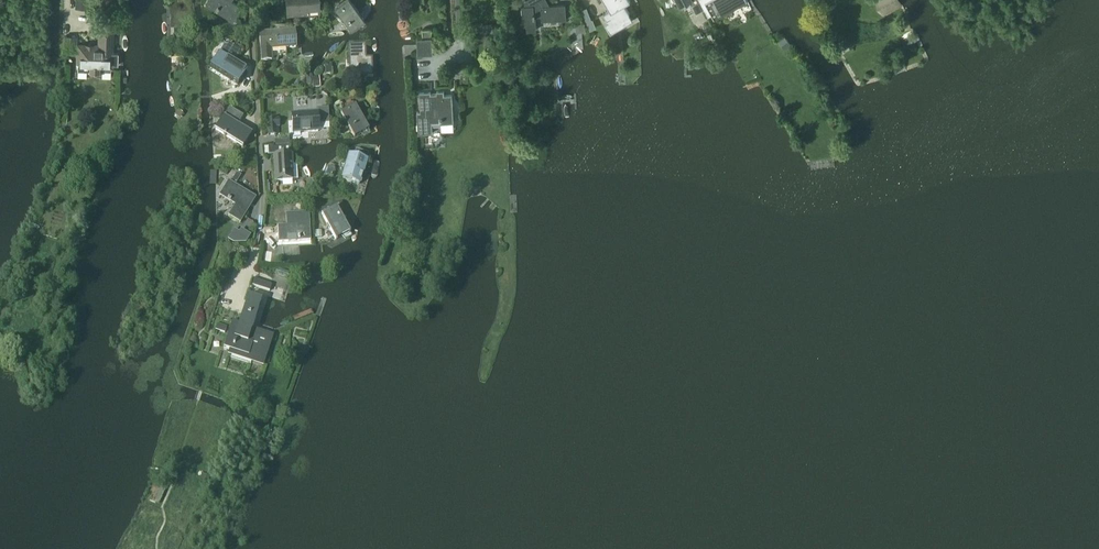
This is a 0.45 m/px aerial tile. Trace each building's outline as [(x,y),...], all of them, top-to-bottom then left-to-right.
[(85,0),(76,0),(76,7),(84,8),(85,0)] [(205,4),(233,21),(242,7),(231,0),(208,0),(205,4)] [(288,13),(320,10),(319,0),(287,0),(288,13)] [(365,20),(351,0),(343,0),(335,6),(351,29),(365,20)] [(522,5),(523,25),(527,25),(528,30),(537,30),(536,17),(542,16),(542,21),(567,19),(566,4),(551,5),(548,0),(525,0),(525,5),(522,5)] [(610,9),(604,13),(608,21),(611,26),(631,15),(630,13),(625,4),(631,1),(630,0),(605,0),(610,9)] [(681,7),(691,1),(697,13),(705,9),(700,0),(677,0),(681,7)] [(706,1),(715,19),(748,1),(748,0),(708,0),(706,1)] [(884,17),(902,6),(898,0),(884,0),(877,4),(884,17)] [(114,25),(114,16),(100,16),(99,24),(114,25)] [(78,66),(78,77),(87,77),(87,71),(103,71),(102,78),(111,78),(111,67),(111,65),(114,65),(118,65),(119,53),(112,53),(113,28),(101,28),(100,46),(94,46),(93,46),(93,47),(89,47),(86,47),(86,45),(79,45),(78,66)] [(261,62),(272,61),(271,51),(296,49),(295,31),(259,34),(261,62)] [(418,55),(433,54),(433,37),(418,38),(418,55)] [(786,50),(792,45),(786,37),(780,42),(786,50)] [(211,62),(208,67),(207,69),(228,82),(230,80),(238,85),(247,71),(234,63),(238,56),(237,55),(240,51),(228,44),(227,46),(225,45),(213,64),(211,62)] [(366,59),(365,44),(348,45),(349,59),(346,60),(347,67),(349,67),(349,77),(357,77),(357,79),(366,79),(366,77),(373,76),(372,58),(366,59)] [(320,77),(312,78),(313,88),(320,87),(320,77)] [(421,111),(418,111),(419,133),(433,132),(433,124),(433,123),(441,123),(454,123),(453,94),(445,95),(445,91),(437,91),(431,92),(431,91),(420,92),(421,111)] [(354,139),(368,131),(355,107),(340,115),(354,139)] [(237,126),(243,116),(230,108),(224,117),(224,116),(214,132),(242,150),(251,135),(237,126)] [(292,116),(293,135),(319,133),(319,129),(329,129),(328,109),(317,109),(317,114),(292,116)] [(275,119),(267,119),(268,137),(277,136),(276,128),(279,128),(279,119),(275,120),(275,119)] [(291,144),(268,146),(269,157),(273,157),(275,182),(294,181),(291,144)] [(342,180),(359,185),(366,161),(368,154),(356,150),(354,157),(350,156),(342,180)] [(329,167),(326,176),(331,177),(334,168),(329,167)] [(220,196),(235,205),(247,213),(256,198),(235,185),(241,176),(236,173),(231,183),(228,181),(220,196)] [(335,241),(350,233),(336,208),(322,216),(335,241)] [(301,214),(301,221),(302,225),(277,226),(278,243),(311,241),(309,213),(301,214)] [(241,229),(239,232),(232,243),(246,243),(251,235),(241,229)] [(269,292),(271,286),(254,280),(251,286),(269,292)] [(252,329),(261,301),(248,296),(238,325),(232,322),(223,349),(229,351),(227,355),(263,367),(273,336),(252,329)] [(224,334),(226,328),(217,325),(215,331),(224,334)]
